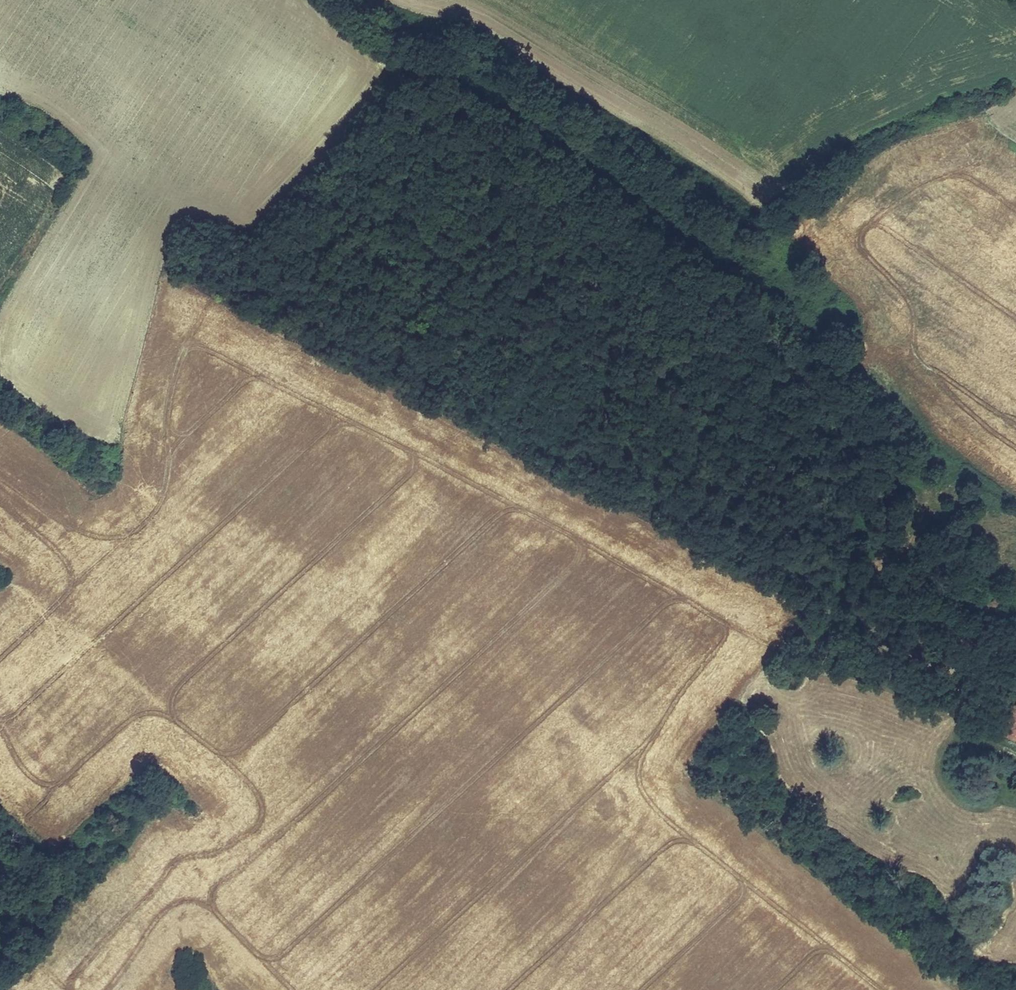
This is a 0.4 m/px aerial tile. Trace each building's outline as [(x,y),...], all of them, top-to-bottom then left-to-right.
[(1015,704),(1001,731),(1015,737),(1015,703),(1015,704)]
